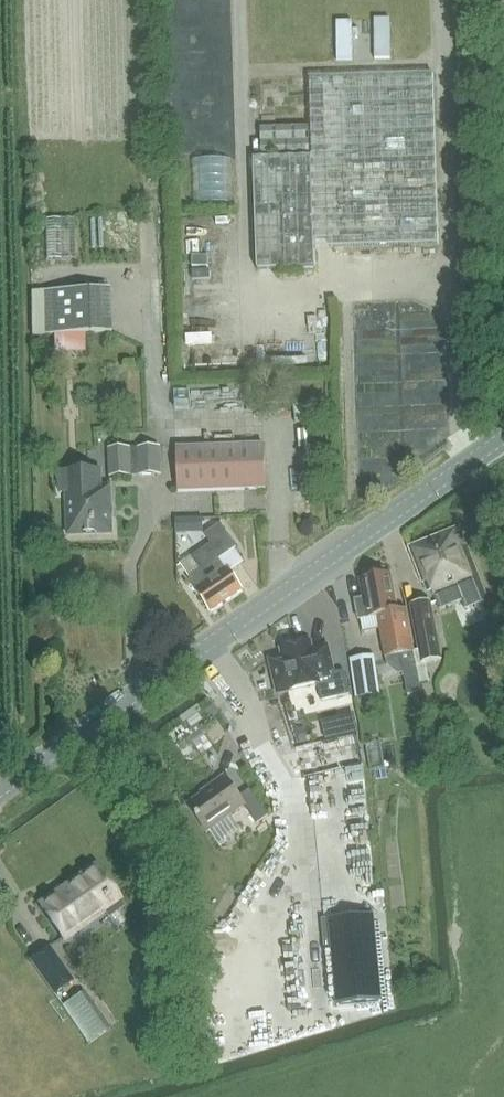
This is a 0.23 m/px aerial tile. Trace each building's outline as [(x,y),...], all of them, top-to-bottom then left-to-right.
[(261,128),(262,159),(255,158),(259,270),(313,268),(313,249),(438,245),(433,75),(310,78),(311,127),(261,128)] [(111,289),(33,292),(34,335),(55,334),(56,352),(86,351),(85,334),(112,333),(111,289)] [(178,492),(266,489),(264,445),(176,448),(178,492)] [(109,477),(161,476),(160,447),(108,448),(109,477)] [(60,494),(67,494),(68,536),(112,534),(111,487),(105,487),(104,470),(59,472),(60,494)] [(211,612),(242,591),(227,569),(226,570),(218,560),(236,547),(220,524),(205,535),(212,544),(192,558),(201,571),(189,580),(211,612)] [(460,527),(409,547),(423,584),(429,582),(440,610),(462,601),(466,610),(488,601),(460,527)] [(365,579),(361,580),(368,618),(382,616),(385,633),(387,633),(391,656),(414,652),(406,610),(398,612),(391,574),(386,575),(385,569),(364,573),(365,579)] [(422,664),(440,661),(430,602),(412,605),(422,664)] [(344,671),(334,674),(327,647),(312,651),(310,642),(282,649),(284,658),(271,661),(278,694),(318,684),(322,702),(350,695),(344,671)] [(358,687),(377,684),(372,659),(353,661),(358,687)] [(411,698),(425,696),(421,671),(406,673),(411,698)] [(353,716),(340,719),(343,734),(356,731),(353,716)] [(391,727),(367,731),(371,757),(395,753),(391,727)] [(256,825),(268,817),(250,791),(239,798),(226,779),(188,805),(207,833),(245,807),(256,825)] [(64,939),(120,900),(96,867),(41,905),(64,939)] [(338,1007),(382,1003),(374,915),(330,919),(338,1007)] [(54,993),(73,981),(50,947),(31,961),(54,993)] [(85,991),(62,1006),(88,1044),(110,1029),(85,991)]
